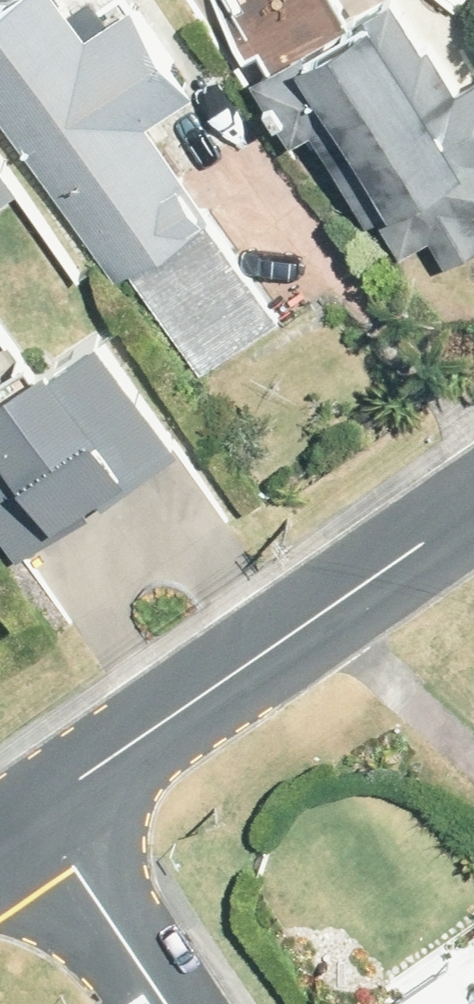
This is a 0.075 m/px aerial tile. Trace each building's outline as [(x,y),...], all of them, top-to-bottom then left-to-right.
[(200,96),(139,7),(93,39),(66,0),(25,0),(0,17),(0,112),(118,285),(131,276),(203,381),(284,327),(213,223),(216,220),(153,129),(200,96)] [(339,0),(235,0),(265,51),(276,47),(287,63),(261,81),(300,146),(324,132),(374,223),(382,219),(405,259),(437,242),(450,268),(473,255),(473,91),(467,95),(441,47),(434,51),(405,2),(355,28),(339,0)] [(0,412),(0,527),(22,560),(183,454),(107,341),(0,412)] [(442,979),(400,1003),(458,1003),(442,979)]
